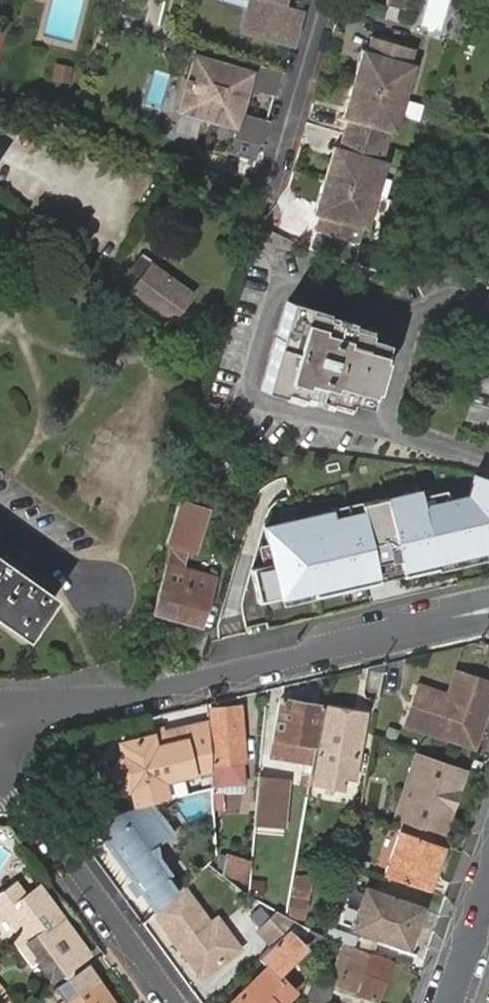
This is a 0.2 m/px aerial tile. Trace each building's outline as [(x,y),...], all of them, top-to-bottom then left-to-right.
[(243,28),(288,41),(296,13),(279,8),(282,0),(251,0),(243,28)] [(421,26),(442,31),(450,0),(428,0),(421,26)] [(9,32),(0,29),(0,55),(9,32)] [(361,50),(351,84),(361,86),(378,92),(404,99),(414,65),(409,64),(414,49),(371,37),(366,52),(361,50)] [(195,59),(172,138),(225,153),(230,134),(247,74),(195,59)] [(67,83),(71,66),(54,62),(49,79),(67,83)] [(253,93),(274,96),(278,70),(256,67),(253,93)] [(361,86),(351,84),(341,117),(347,119),(342,134),(346,135),(385,146),(390,132),(394,133),(404,99),(378,92),(361,86)] [(265,123),(236,115),(230,134),(259,142),(265,123)] [(346,135),(342,134),(338,149),(333,147),(323,180),(331,183),(376,196),(386,163),(381,161),(385,146),(346,135)] [(331,183),(323,180),(312,214),(317,216),(313,230),(357,243),(361,228),(366,229),(376,196),(331,183)] [(151,263),(142,256),(132,269),(142,276),(133,289),(173,317),(191,292),(151,263)] [(429,270),(414,278),(423,295),(437,287),(429,270)] [(306,307),(287,301),(262,389),(280,395),(282,391),(300,396),(301,392),(309,394),(307,400),(317,403),(319,397),(346,405),(347,400),(366,406),(371,390),(374,391),(383,360),(379,359),(384,344),(365,338),(366,333),(340,326),(342,320),(332,317),(330,322),(322,320),(323,316),(305,311),(306,307)] [(258,523),(268,564),(248,569),(256,603),(488,548),(488,477),(466,470),(459,491),(418,501),(414,486),(258,523)] [(174,546),(155,613),(200,626),(215,577),(185,569),(190,552),(198,555),(211,508),(181,499),(168,544),(174,546)] [(12,624),(8,628),(25,640),(54,599),(41,590),(17,572),(20,567),(5,556),(1,561),(0,560),(0,615),(12,624)] [(475,748),(487,709),(488,704),(488,681),(457,671),(448,697),(416,687),(404,725),(436,736),(475,748)] [(301,785),(308,786),(309,782),(310,780),(315,748),(322,706),(284,699),(281,699),(274,741),(275,741),(272,756),(305,761),(301,785)] [(240,706),(208,709),(209,719),(209,731),(211,764),(211,766),(212,785),(242,784),(245,784),(243,761),(245,761),(240,706)] [(310,780),(309,782),(342,788),(344,776),(354,778),(365,713),(322,706),(315,748),(310,780)] [(209,731),(209,719),(185,727),(189,737),(209,731)] [(189,737),(185,727),(163,733),(165,738),(148,743),(146,738),(121,745),(124,757),(113,778),(133,789),(137,807),(149,804),(168,799),(163,780),(180,775),(211,766),(211,764),(209,731),(189,737)] [(163,733),(146,738),(148,743),(165,738),(163,733)] [(419,822),(414,836),(439,845),(465,771),(417,756),(415,764),(423,766),(409,809),(401,806),(398,814),(419,822)] [(398,805),(401,806),(409,809),(423,766),(415,764),(412,762),(398,805)] [(163,780),(168,799),(185,794),(180,775),(163,780)] [(283,780),(259,779),(255,824),(279,826),(283,780)] [(288,781),(283,780),(279,826),(283,827),(288,781)] [(224,791),(213,791),(213,807),(225,806),(224,791)] [(136,822),(159,817),(149,804),(137,807),(132,808),(136,822)] [(90,819),(158,910),(171,898),(175,893),(164,879),(169,876),(155,859),(153,847),(173,836),(159,817),(136,822),(132,808),(90,819)] [(414,836),(399,831),(384,875),(427,891),(443,846),(439,845),(414,836)] [(222,873),(226,854),(216,854),(216,855),(208,863),(222,874),(222,873)] [(222,873),(246,881),(249,861),(226,854),(222,873)] [(288,915),(303,918),(310,878),(295,876),(288,915)] [(63,919),(58,913),(39,886),(27,895),(16,880),(0,891),(0,914),(2,912),(17,932),(24,943),(18,947),(19,950),(27,944),(45,932),(59,921),(63,919)] [(209,924),(182,887),(175,893),(171,898),(158,910),(154,914),(200,979),(240,951),(226,931),(218,937),(209,924)] [(391,946),(405,951),(407,946),(408,946),(421,908),(366,889),(353,928),(392,941),(391,946)] [(226,931),(217,918),(209,924),(218,937),(226,931)] [(65,922),(63,919),(59,921),(45,932),(27,944),(19,950),(29,964),(36,959),(52,980),(88,954),(65,922)] [(319,945),(323,937),(309,928),(305,936),(319,945)] [(327,939),(335,941),(340,943),(353,947),(357,948),(360,939),(330,928),(327,939)] [(258,958),(267,967),(231,1002),(281,1002),(294,991),(278,975),(305,948),(287,929),(258,958)] [(24,943),(17,932),(10,937),(18,947),(24,943)] [(327,939),(323,949),(332,952),(335,941),(327,939)] [(340,987),(353,947),(340,943),(326,982),(340,987)] [(357,948),(353,947),(340,987),(376,1000),(390,961),(357,948)] [(86,965),(53,987),(63,1001),(60,1002),(113,1002),(96,979),(86,965)] [(305,1001),(312,1002),(327,1002),(333,985),(312,979),(305,1001)] [(1,992),(0,993),(0,1002),(10,1002),(1,992)]
